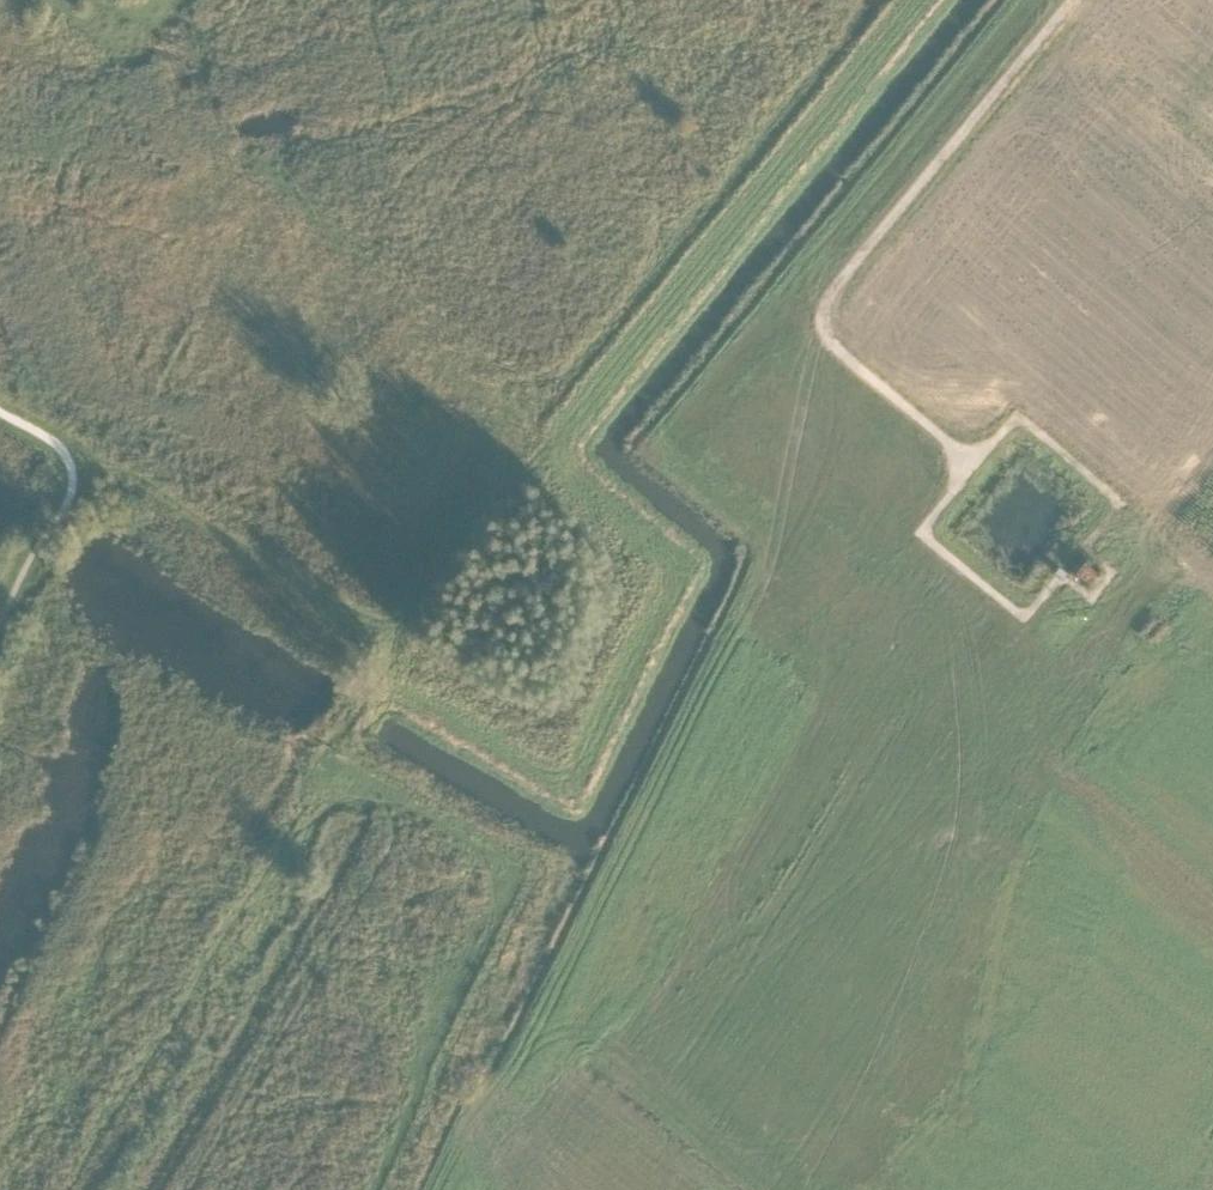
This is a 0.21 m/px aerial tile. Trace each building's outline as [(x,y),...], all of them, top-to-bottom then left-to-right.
[(1090,584),(1099,573),(1084,561),(1075,572),(1090,584)]
